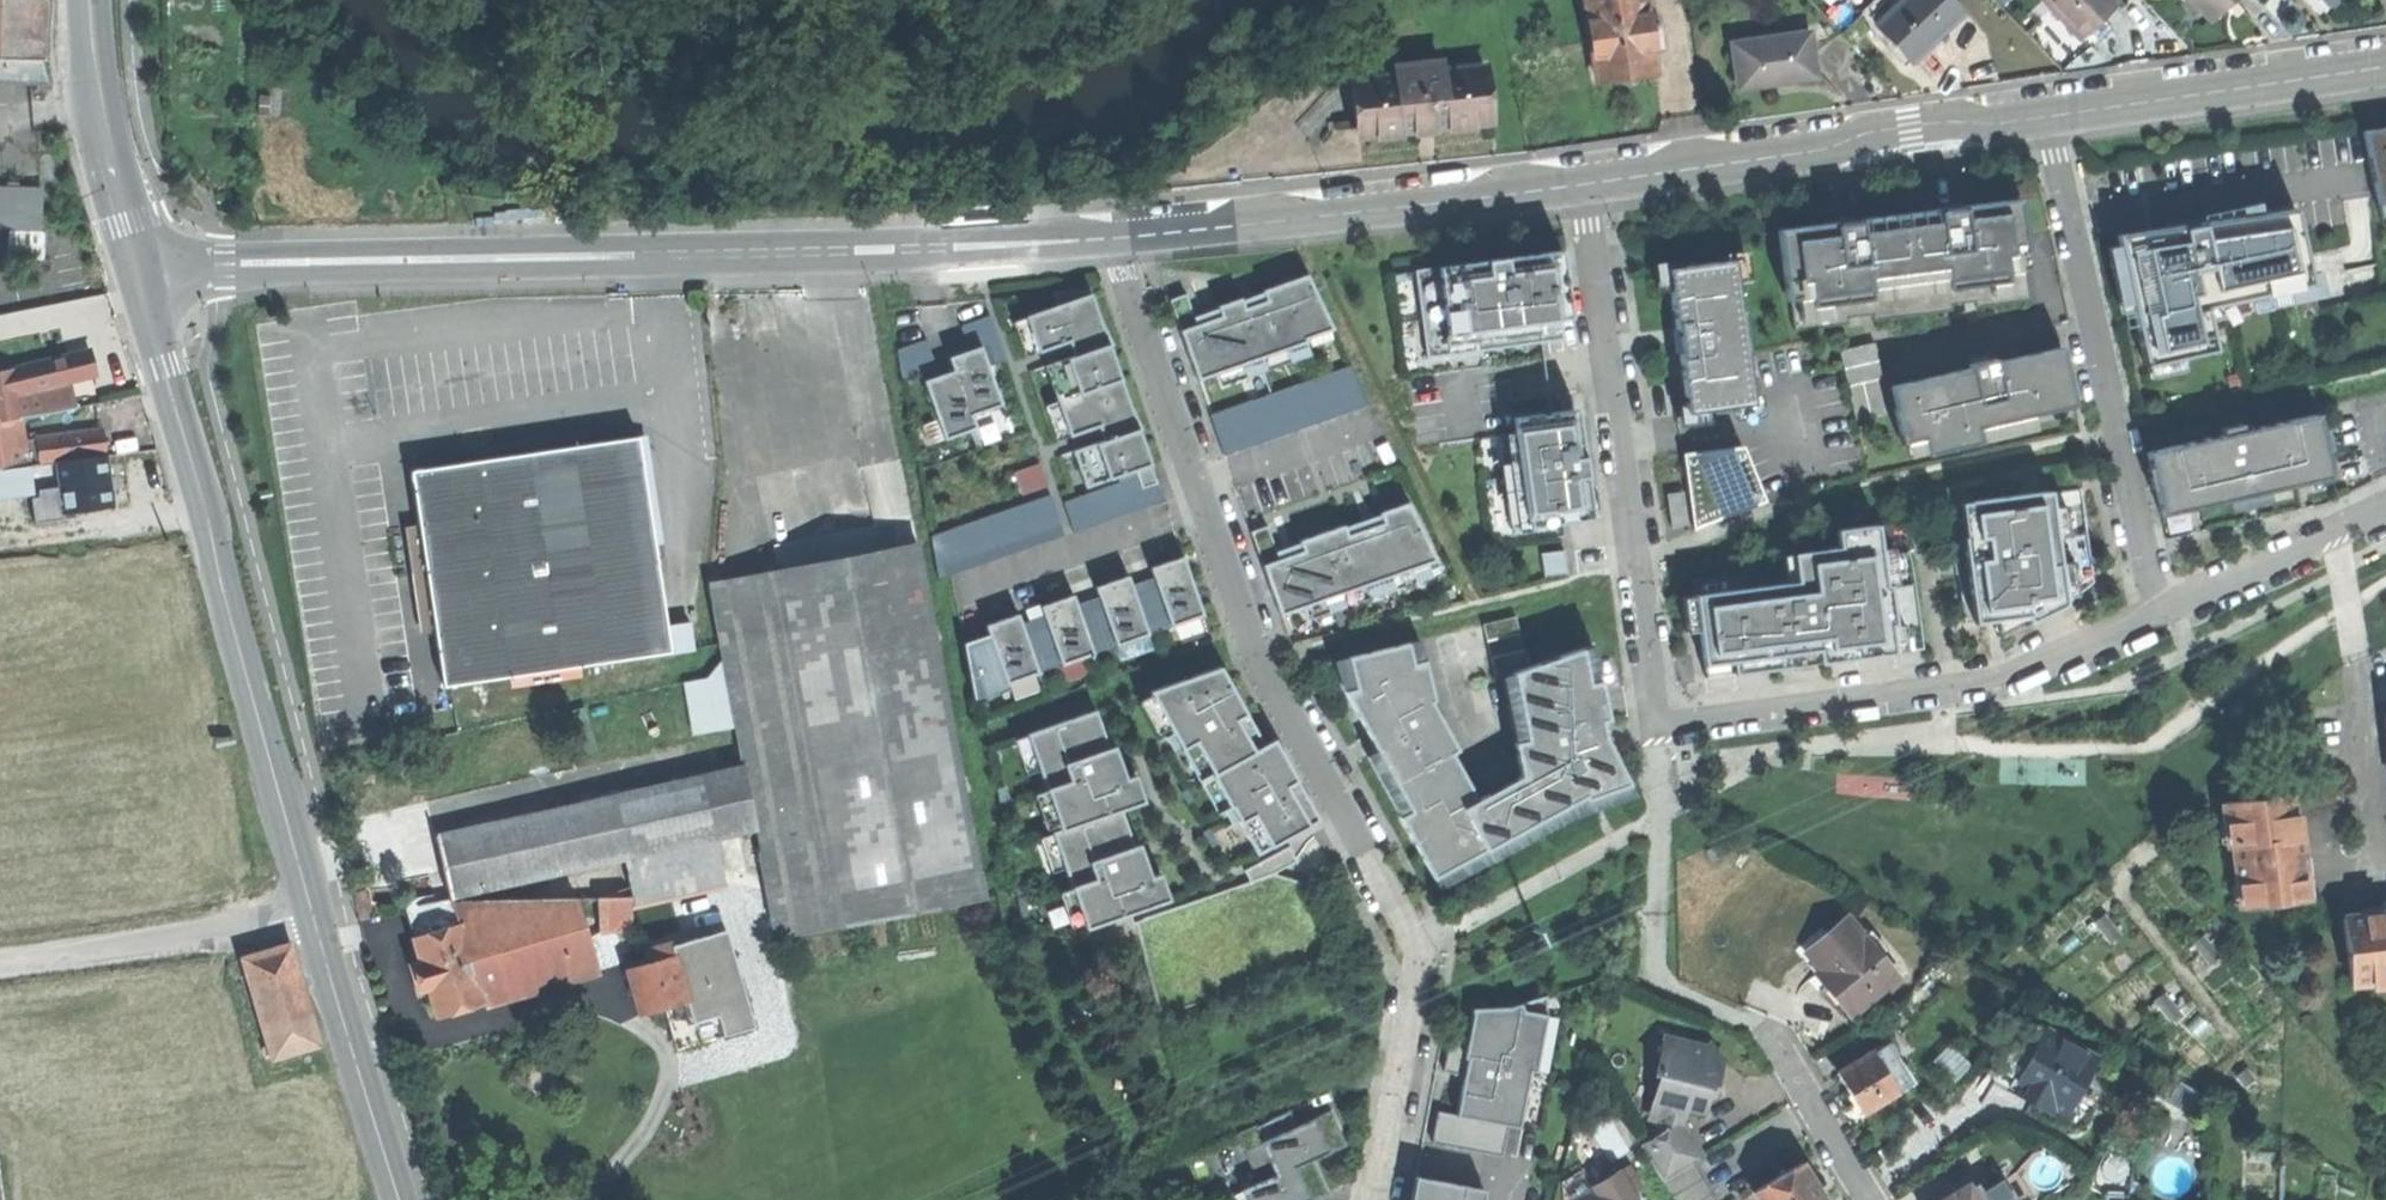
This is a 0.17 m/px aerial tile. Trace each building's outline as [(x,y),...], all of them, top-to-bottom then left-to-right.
[(47,87),(42,66),(44,2),(0,0),(0,86),(47,87)] [(1596,80),(1624,76),(1652,71),(1641,0),(1583,0),(1596,80)] [(1908,62),(1936,35),(1961,13),(1949,0),(1897,0),(1872,23),(1908,62)] [(2077,36),(2098,17),(2114,1),(2113,0),(2043,0),(2077,36)] [(2208,18),(2227,0),(2191,0),(2208,18)] [(2320,16),(2337,0),(2305,0),(2320,16)] [(1772,81),(1813,76),(1807,30),(1728,41),(1734,86),(1772,81)] [(1398,73),(1354,78),(1361,135),(1414,128),(1415,134),(1425,133),(1436,131),(1436,127),(1490,120),(1484,63),(1444,68),(1443,59),(1397,65),(1398,73)] [(2379,205),(2385,204),(2385,128),(2362,132),(2379,205)] [(35,232),(36,193),(12,193),(12,190),(0,190),(0,232),(35,232)] [(2018,200),(1782,232),(1795,333),(2031,302),(2018,200)] [(2125,237),(2150,364),(2217,351),(2208,310),(2317,289),(2300,203),(2125,237)] [(1414,270),(1427,360),(1542,342),(1540,324),(1572,318),(1563,250),(1414,270)] [(1753,402),(1739,255),(1652,263),(1654,285),(1668,284),(1680,408),(1753,402)] [(1336,330),(1313,269),(1175,318),(1199,385),(1219,378),(1223,389),(1312,357),(1306,340),(1336,330)] [(1171,490),(1097,281),(1057,296),(1062,311),(1021,325),(1081,497),(1136,478),(1143,499),(1171,490)] [(950,439),(977,430),(972,414),(1000,405),(981,349),(1000,342),(987,301),(918,309),(922,320),(892,330),(908,379),(927,373),(950,439)] [(1875,344),(1840,351),(1855,422),(1885,416),(1877,381),(1883,379),(1875,344)] [(2066,348),(1896,389),(1902,413),(1898,412),(1906,443),(1927,437),(1931,455),(1985,442),(1981,428),(2080,405),(2066,348)] [(91,363),(89,353),(9,368),(14,393),(66,383),(94,377),(91,363)] [(1352,366),(1211,417),(1224,458),(1370,404),(1352,366)] [(13,420),(19,419),(16,406),(14,393),(9,368),(0,369),(0,422),(13,420)] [(68,397),(66,383),(14,393),(16,406),(68,397)] [(71,410),(68,397),(16,406),(19,419),(32,417),(71,410)] [(1578,411),(1552,413),(1514,419),(1516,434),(1500,437),(1512,531),(1594,519),(1578,411)] [(2221,436),(2146,453),(2160,517),(2239,499),(2237,489),(2251,486),(2254,496),(2332,479),(2317,414),(2243,431),(2241,423),(2219,429),(2221,436)] [(20,468),(40,464),(36,440),(32,417),(19,419),(13,420),(20,468)] [(20,468),(13,420),(0,422),(0,471),(20,468)] [(40,464),(56,462),(103,455),(101,444),(99,430),(36,440),(40,464)] [(577,671),(669,656),(665,632),(634,439),(432,471),(433,476),(439,475),(440,484),(435,490),(429,500),(420,502),(419,497),(410,498),(414,525),(432,634),(441,692),(510,681),(577,671)] [(1742,446),(1683,455),(1693,531),(1765,502),(1742,446)] [(103,455),(56,462),(60,490),(64,515),(111,507),(108,484),(103,455)] [(1017,471),(1026,495),(1051,486),(1042,462),(1017,471)] [(408,485),(410,498),(419,497),(420,502),(429,500),(435,490),(440,484),(439,475),(433,476),(432,471),(406,475),(408,485)] [(54,516),(64,515),(60,490),(51,492),(54,516)] [(2080,490),(1948,507),(1955,561),(1968,560),(1969,574),(1957,576),(1964,625),(1995,621),(1999,639),(2065,606),(2095,583),(2080,490)] [(943,576),(1067,535),(1054,493),(930,534),(943,576)] [(1682,493),(1667,496),(1672,527),(1687,525),(1682,493)] [(1341,595),(1354,591),(1428,565),(1437,562),(1409,504),(1379,515),(1382,524),(1347,537),(1344,527),(1299,542),(1302,552),(1278,560),(1267,527),(1251,533),(1283,617),(1303,608),(1341,595)] [(416,637),(432,634),(414,525),(399,527),(416,637)] [(1786,585),(1682,598),(1686,634),(1698,633),(1707,679),(1924,651),(1909,552),(1880,556),(1876,527),(1837,532),(1840,549),(1782,556),(1786,585)] [(507,997),(597,973),(576,901),(597,901),(630,900),(721,881),(712,838),(754,829),(775,934),(982,896),(917,542),(708,582),(725,674),(736,725),(743,767),(611,798),(625,860),(450,900),(458,926),(473,977),(498,969),(507,997)] [(1565,551),(1542,554),(1545,577),(1568,574),(1565,551)] [(1187,558),(1153,571),(1175,629),(1209,617),(1187,558)] [(1433,579),(1428,565),(1354,591),(1359,604),(1433,579)] [(1153,637),(1132,578),(1099,590),(1120,649),(1153,637)] [(1345,608),(1341,595),(1303,608),(1307,621),(1345,608)] [(1077,597),(1045,608),(1065,665),(1097,654),(1077,597)] [(1021,616),(990,626),(1010,684),(1041,674),(1021,616)] [(1516,616),(1481,626),(1495,677),(1530,668),(1516,616)] [(688,628),(665,632),(669,656),(692,652),(688,628)] [(1420,643),(1349,660),(1356,691),(1345,693),(1368,736),(1384,728),(1392,743),(1378,751),(1410,813),(1400,819),(1439,890),(1570,818),(1635,797),(1606,741),(1592,749),(1589,731),(1602,727),(1600,720),(1607,720),(1595,647),(1514,675),(1533,770),(1477,803),(1451,755),(1458,751),(1431,703),(1434,702),(1420,643)] [(1099,714),(1031,736),(1094,940),(1140,922),(1168,1026),(1336,956),(1311,886),(1279,875),(1300,862),(1291,844),(1314,826),(1291,788),(1299,781),(1277,741),(1257,751),(1241,722),(1251,716),(1225,668),(1156,694),(1221,814),(1228,812),(1235,825),(1244,823),(1263,857),(1247,868),(1247,876),(1172,901),(1164,872),(1154,876),(1141,846),(1135,846),(1125,810),(1147,801),(1139,776),(1129,779),(1117,746),(1112,748),(1099,714)] [(578,679),(577,671),(510,681),(511,690),(578,679)] [(692,734),(736,725),(725,674),(682,682),(692,734)] [(2241,907),(2304,902),(2298,837),(2292,838),(2288,795),(2255,798),(2222,801),(2227,849),(2235,848),(2241,907)] [(443,871),(450,900),(625,860),(611,798),(436,838),(443,871)] [(404,914),(411,940),(458,926),(450,900),(404,914)] [(631,920),(630,900),(597,901),(598,921),(631,920)] [(633,963),(631,933),(598,934),(598,921),(597,901),(576,901),(597,973),(633,963)] [(2342,916),(2350,981),(2385,977),(2385,917),(2381,918),(2380,912),(2342,916)] [(1835,999),(1850,1017),(1898,977),(1879,954),(1885,949),(1871,932),(1864,937),(1849,918),(1809,950),(1830,977),(1823,983),(1835,999)] [(631,933),(631,920),(598,921),(598,934),(631,933)] [(419,965),(426,990),(473,977),(458,926),(411,940),(419,965)] [(287,945),(243,958),(264,1029),(308,1016),(298,982),(287,945)] [(695,945),(671,952),(686,1005),(711,997),(695,945)] [(634,998),(640,1018),(686,1005),(671,952),(644,960),(647,968),(627,974),(634,998)] [(419,995),(427,993),(426,990),(419,965),(410,968),(414,981),(419,995)] [(481,1005),(507,997),(498,969),(473,977),(481,1005)] [(435,1019),(481,1005),(473,977),(426,990),(427,993),(435,1019)] [(1464,1077),(1459,1117),(1440,1114),(1434,1144),(1504,1158),(1509,1127),(1522,1130),(1531,1073),(1539,1075),(1549,1022),(1548,997),(1512,1009),(1474,1010),(1470,1042),(1452,1039),(1444,1074),(1464,1077)] [(316,1043),(308,1016),(264,1029),(269,1045),(263,1047),(265,1055),(272,1053),(273,1056),(316,1043)] [(2034,1105),(2052,1115),(2055,1109),(2066,1115),(2096,1061),(2044,1032),(2011,1093),(2034,1105)] [(1640,1149),(1662,1181),(1689,1164),(1701,1156),(1681,1125),(1690,1105),(1703,1110),(1711,1092),(1716,1092),(1718,1085),(1715,1077),(1712,1077),(1713,1071),(1714,1065),(1721,1060),(1707,1040),(1696,1047),(1661,1038),(1652,1076),(1656,1077),(1663,1079),(1659,1095),(1651,1099),(1648,1117),(1658,1119),(1665,1121),(1662,1134),(1654,1139),(1640,1149)] [(1852,1097),(1862,1114),(1911,1084),(1887,1044),(1838,1074),(1852,1097)] [(1656,1077),(1651,1099),(1659,1095),(1663,1079),(1656,1077)] [(1297,1126),(1289,1110),(1235,1134),(1244,1153),(1262,1145),(1275,1176),(1241,1191),(1245,1199),(1318,1199),(1327,1196),(1313,1163),(1346,1148),(1330,1111),(1297,1126)] [(1665,1121),(1658,1119),(1654,1139),(1662,1134),(1665,1121)] [(1813,1186),(1798,1162),(1751,1191),(1757,1199),(1822,1199),(1813,1186)] [(1662,1181),(1673,1198),(1700,1180),(1689,1164),(1662,1181)] [(1620,1172),(1633,1193),(1643,1187),(1630,1166),(1620,1172)] [(1633,1193),(1620,1172),(1619,1170),(1594,1184),(1598,1191),(1583,1199),(1637,1199),(1633,1193)] [(1487,1191),(1417,1178),(1413,1199),(1485,1199),(1487,1191)] [(1675,1199),(1700,1199),(1709,1194),(1700,1180),(1673,1198),(1675,1199)] [(1974,1198),(1976,1199),(2011,1199),(2000,1182),(1974,1198)] [(1974,1198),(1967,1186),(1945,1199),(1976,1199),(1974,1198)]
